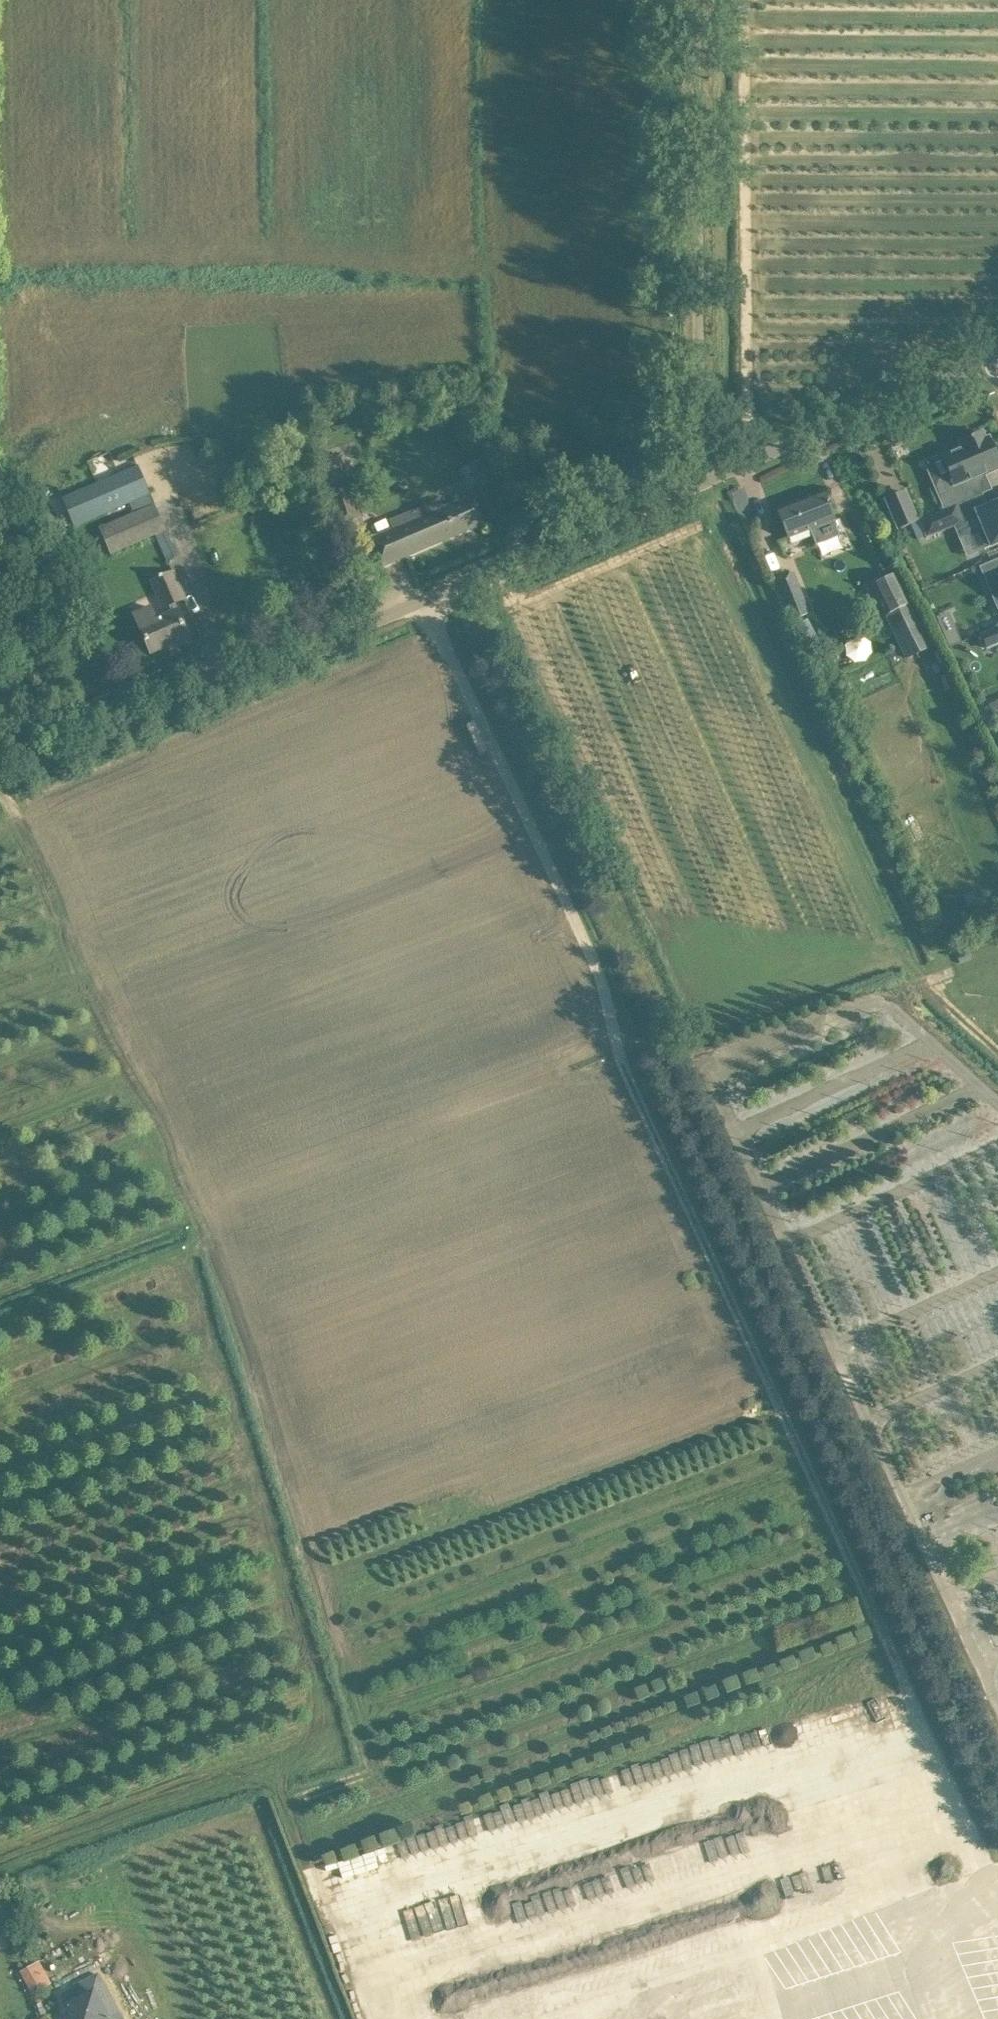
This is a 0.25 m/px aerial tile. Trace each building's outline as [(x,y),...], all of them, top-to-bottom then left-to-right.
[(938,496),(944,510),(946,509),(956,504),(970,498),(963,481),(971,478),(971,479),(997,468),(997,459),(989,437),(985,439),(982,432),(960,442),(961,445),(941,454),(942,455),(950,475),(943,478),(948,491),(939,495),(938,496)] [(363,517),(344,455),(317,463),(335,525),(363,517)] [(482,483),(495,477),(486,456),(473,462),(482,483)] [(138,465),(62,498),(74,526),(129,502),(134,514),(100,528),(110,553),(163,530),(165,529),(138,465)] [(824,490),(776,509),(784,528),(788,539),(810,530),(816,545),(839,536),(833,520),(836,519),(832,508),(824,490)] [(905,492),(886,500),(899,529),(917,521),(905,492)] [(484,523),(476,504),(472,494),(444,507),(440,498),(388,521),(392,529),(371,538),(375,547),(383,566),(484,523)] [(977,511),(984,528),(978,530),(986,548),(997,543),(997,502),(977,511)] [(917,521),(911,524),(917,539),(926,535),(927,537),(964,522),(956,504),(946,509),(917,521)] [(981,567),(993,596),(997,594),(997,559),(981,567)] [(185,598),(177,580),(174,571),(152,581),(167,616),(157,620),(151,607),(134,614),(151,653),(188,636),(177,610),(176,611),(173,603),(185,598)] [(916,618),(917,617),(896,573),(872,584),(887,615),(885,616),(892,630),(894,629),(897,635),(908,657),(918,652),(929,647),(916,618)] [(793,576),(774,583),(790,626),(809,619),(793,576)] [(981,633),(987,648),(997,643),(997,626),(981,633)] [(963,641),(959,632),(948,636),(946,637),(950,647),(953,646),(963,641)] [(989,704),(995,719),(997,717),(997,700),(989,704)]
